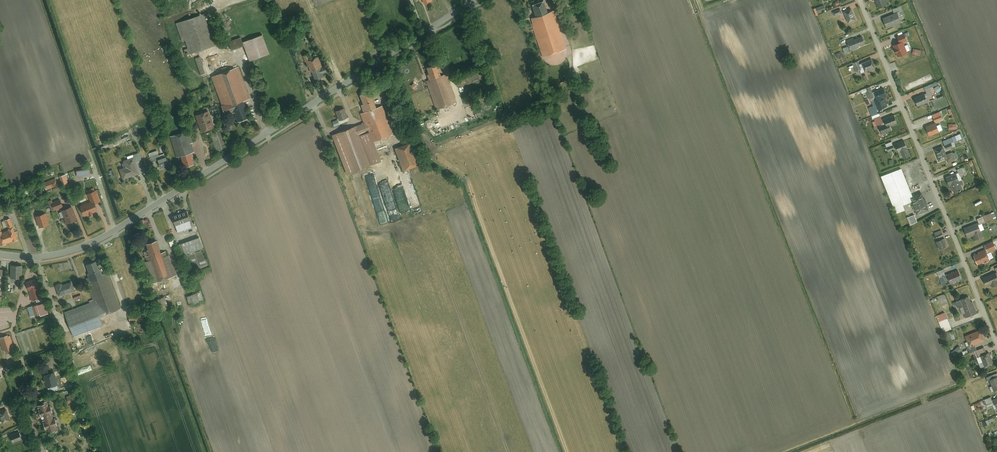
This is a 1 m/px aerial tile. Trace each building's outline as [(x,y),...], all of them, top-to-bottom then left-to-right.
[(533,3),(537,15),(548,12),(544,0),(542,0),(533,3)] [(825,4),(817,7),(819,13),(827,10),(825,4)] [(902,6),(893,9),(895,13),(898,12),(900,17),(905,15),(902,6)] [(853,8),(844,11),(849,23),(857,20),(853,8)] [(537,15),(531,17),(544,56),(567,48),(554,9),(548,12),(537,15)] [(895,13),(884,17),(888,28),(902,22),(900,17),(898,12),(895,13)] [(205,13),(177,22),(183,40),(186,39),(191,54),(216,46),(205,13)] [(231,16),(223,18),(227,33),(235,31),(231,16)] [(907,39),(905,33),(898,36),(901,42),(904,41),(907,39)] [(263,34),(244,41),(251,60),(270,53),(263,34)] [(855,39),(858,46),(866,43),(863,36),(855,39)] [(241,37),(229,41),(232,50),(244,45),(241,37)] [(854,38),(848,40),(852,51),(859,48),(858,46),(855,39),(854,38)] [(901,42),(894,45),(899,56),(908,53),(904,41),(901,42)] [(201,55),(195,57),(201,75),(207,73),(201,55)] [(310,59),(306,61),(310,71),(312,71),(321,67),(323,67),(319,56),(310,59)] [(873,59),(863,63),(866,70),(866,71),(876,67),(873,59)] [(858,61),(853,63),(856,71),(861,69),(859,64),(858,61)] [(428,73),(430,80),(441,76),(437,63),(427,66),(429,73),(428,73)] [(240,67),(212,77),(226,114),(235,110),(239,121),(250,117),(244,100),(251,97),(240,67)] [(321,67),(312,71),(315,79),(324,76),(323,73),(321,69),(321,67)] [(430,80),(427,81),(437,109),(456,102),(447,74),(441,76),(430,80)] [(931,87),(930,85),(926,86),(928,92),(929,95),(934,93),(931,87)] [(871,86),(867,88),(868,90),(866,90),(869,98),(875,96),(871,86)] [(888,95),(885,87),(874,92),(876,96),(874,97),(879,109),(888,105),(885,97),(888,95)] [(923,92),(922,88),(910,93),(912,97),(923,92)] [(361,104),(364,111),(376,107),(370,90),(360,93),(363,103),(361,104)] [(925,92),(915,96),(919,106),(929,102),(926,93),(925,92)] [(869,107),(872,115),(880,112),(874,99),(872,100),(874,105),(869,107)] [(365,122),(372,142),(395,133),(384,104),(376,107),(364,111),(361,112),(365,122)] [(345,106),(336,110),(339,120),(348,116),(345,106)] [(209,110),(196,115),(203,132),(215,127),(209,110)] [(940,111),(933,114),(936,121),(943,118),(940,111)] [(892,129),(891,125),(898,122),(895,113),(885,118),(887,123),(880,126),(883,133),(892,129)] [(881,115),(875,118),(878,125),(885,122),(882,115),(881,115)] [(365,122),(333,134),(347,173),(380,161),(372,142),(365,122)] [(937,122),(927,126),(930,135),(940,131),(937,122)] [(188,130),(171,135),(178,156),(181,155),(192,152),(195,151),(188,130)] [(961,133),(944,140),(946,144),(952,142),(963,138),(961,133)] [(121,135),(103,142),(104,143),(106,149),(124,142),(122,138),(121,135)] [(906,140),(896,144),(899,151),(902,150),(904,157),(911,155),(906,140)] [(893,141),(886,143),(889,150),(896,148),(893,141)] [(409,142),(396,147),(405,170),(418,165),(409,142)] [(944,145),(935,149),(940,160),(947,157),(948,157),(947,154),(944,145)] [(152,161),(158,159),(159,162),(167,159),(164,153),(159,155),(157,150),(149,153),(152,161)] [(142,158),(139,151),(133,154),(134,156),(135,161),(142,158)] [(957,159),(954,151),(947,154),(948,157),(947,157),(949,163),(957,159)] [(192,152),(181,155),(185,166),(195,163),(192,152)] [(119,168),(123,178),(140,173),(135,161),(134,156),(124,159),(126,166),(119,168)] [(159,163),(161,168),(170,164),(168,159),(159,163)] [(90,167),(77,169),(78,176),(91,174),(90,167)] [(902,167),(882,175),(898,213),(906,210),(904,204),(913,200),(911,196),(914,195),(902,167)] [(957,172),(947,176),(950,185),(952,185),(955,192),(964,189),(957,172)] [(56,177),(44,182),(47,189),(59,184),(56,177)] [(97,210),(94,203),(101,200),(97,189),(88,193),(91,201),(81,205),(85,215),(97,210)] [(914,195),(911,196),(913,200),(918,213),(929,209),(922,192),(914,195)] [(53,199),(49,200),(53,210),(63,206),(61,199),(54,201),(53,199)] [(73,206),(61,210),(66,223),(78,219),(73,206)] [(193,227),(187,210),(172,216),(178,232),(193,227)] [(992,212),(978,218),(981,223),(994,218),(992,212)] [(46,213),(36,216),(40,227),(50,224),(46,213)] [(915,214),(908,217),(911,224),(918,221),(915,214)] [(1,244),(18,239),(17,235),(18,234),(17,230),(16,231),(11,218),(2,221),(4,226),(8,225),(9,229),(2,231),(0,225),(0,241),(1,244)] [(979,222),(965,227),(969,236),(975,233),(977,238),(984,235),(979,222)] [(53,225),(41,229),(46,242),(47,241),(57,238),(53,225)] [(942,229),(935,232),(938,239),(945,236),(942,229)] [(202,247),(198,236),(177,244),(181,255),(202,247)] [(945,237),(937,240),(940,249),(949,245),(945,237)] [(47,241),(49,248),(60,245),(57,238),(47,241)] [(162,251),(157,238),(146,243),(149,249),(148,249),(149,255),(145,256),(146,260),(144,261),(152,284),(177,275),(167,249),(162,251)] [(985,244),(988,252),(996,248),(994,241),(985,244)] [(980,253),(975,255),(978,264),(984,261),(985,263),(991,260),(986,249),(980,251),(980,253)] [(102,275),(96,259),(86,263),(90,272),(87,273),(88,276),(85,278),(93,300),(63,311),(73,336),(104,324),(100,316),(120,308),(107,273),(102,275)] [(23,277),(23,265),(11,265),(11,277),(23,277)] [(940,278),(946,275),(943,268),(937,271),(940,278)] [(959,270),(948,274),(951,282),(962,278),(959,270)] [(984,278),(987,285),(992,283),(993,285),(996,284),(996,272),(984,278)] [(943,285),(951,282),(948,274),(946,275),(940,278),(943,285)] [(43,297),(36,278),(26,282),(32,301),(43,297)] [(75,290),(72,280),(63,283),(60,282),(56,283),(56,286),(59,295),(75,290)] [(187,294),(189,303),(204,300),(202,291),(187,294)] [(165,296),(159,298),(162,306),(168,304),(165,296)] [(970,296),(957,301),(960,307),(963,314),(965,313),(966,317),(978,312),(973,300),(972,301),(970,296)] [(46,301),(28,307),(31,316),(39,314),(40,316),(49,313),(46,301)] [(129,314),(131,323),(148,320),(146,310),(129,314)] [(946,312),(937,315),(939,322),(948,319),(946,312)] [(986,339),(982,329),(966,335),(969,341),(971,345),(976,343),(986,339)] [(1,337),(2,338),(0,339),(0,341),(4,351),(5,350),(6,352),(13,349),(13,347),(15,347),(10,335),(9,336),(8,335),(1,337)] [(969,341),(966,342),(971,352),(975,350),(978,349),(976,343),(971,345),(969,341)] [(960,345),(953,351),(956,356),(964,350),(960,345)] [(978,349),(975,350),(977,357),(982,355),(988,353),(985,346),(978,349)] [(988,353),(982,355),(986,365),(994,362),(990,352),(988,353)] [(59,384),(55,371),(43,375),(47,388),(59,384)] [(73,392),(66,395),(69,403),(76,400),(73,392)] [(59,430),(48,400),(44,402),(44,404),(38,406),(48,432),(52,431),(52,432),(59,430)] [(7,408),(0,410),(0,416),(3,423),(11,420),(7,408)] [(23,438),(20,431),(10,435),(13,443),(23,438)]
